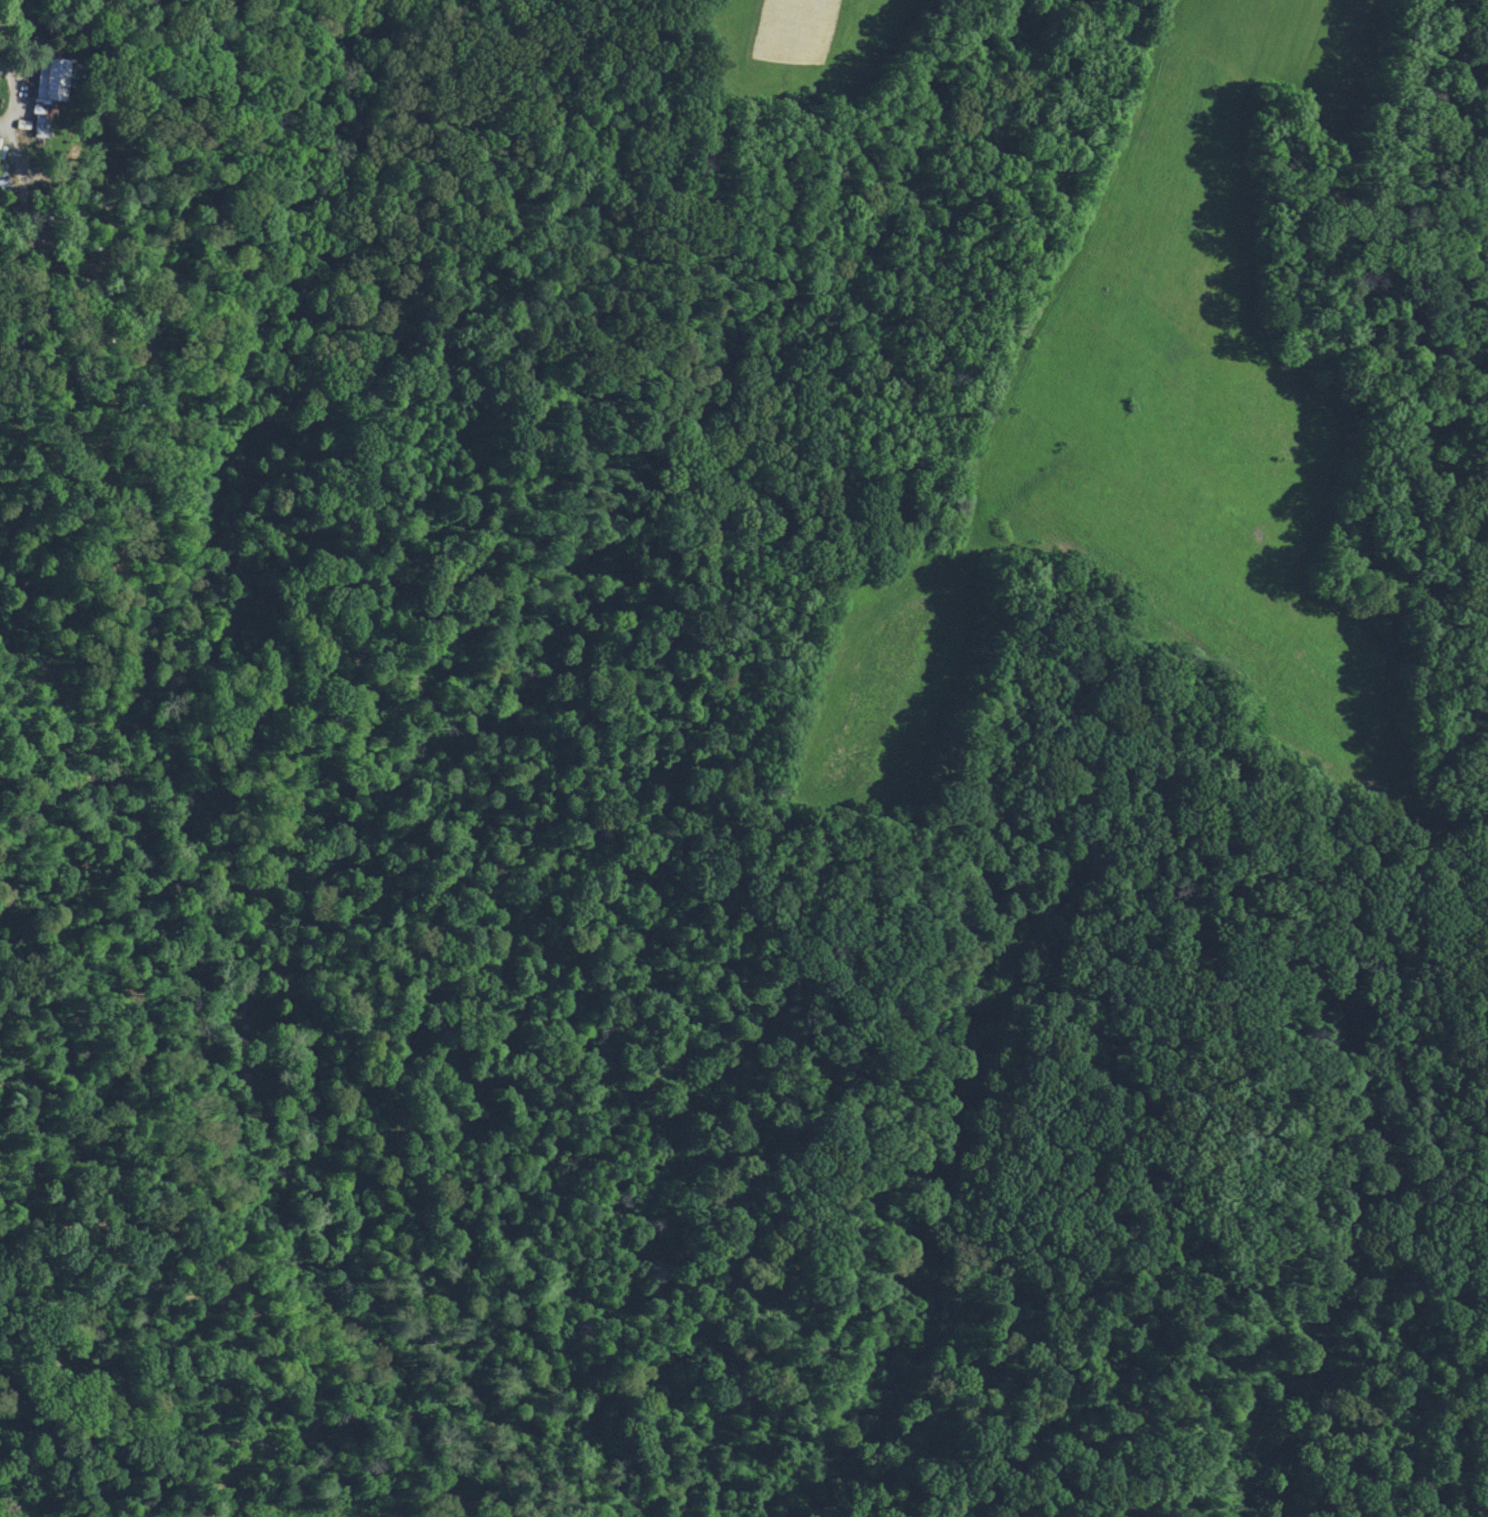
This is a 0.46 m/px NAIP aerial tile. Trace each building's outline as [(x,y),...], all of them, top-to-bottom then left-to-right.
[(63,59),(34,57),(30,137),(45,137),(46,115),(52,115),(53,101),(61,101),(63,59)]
